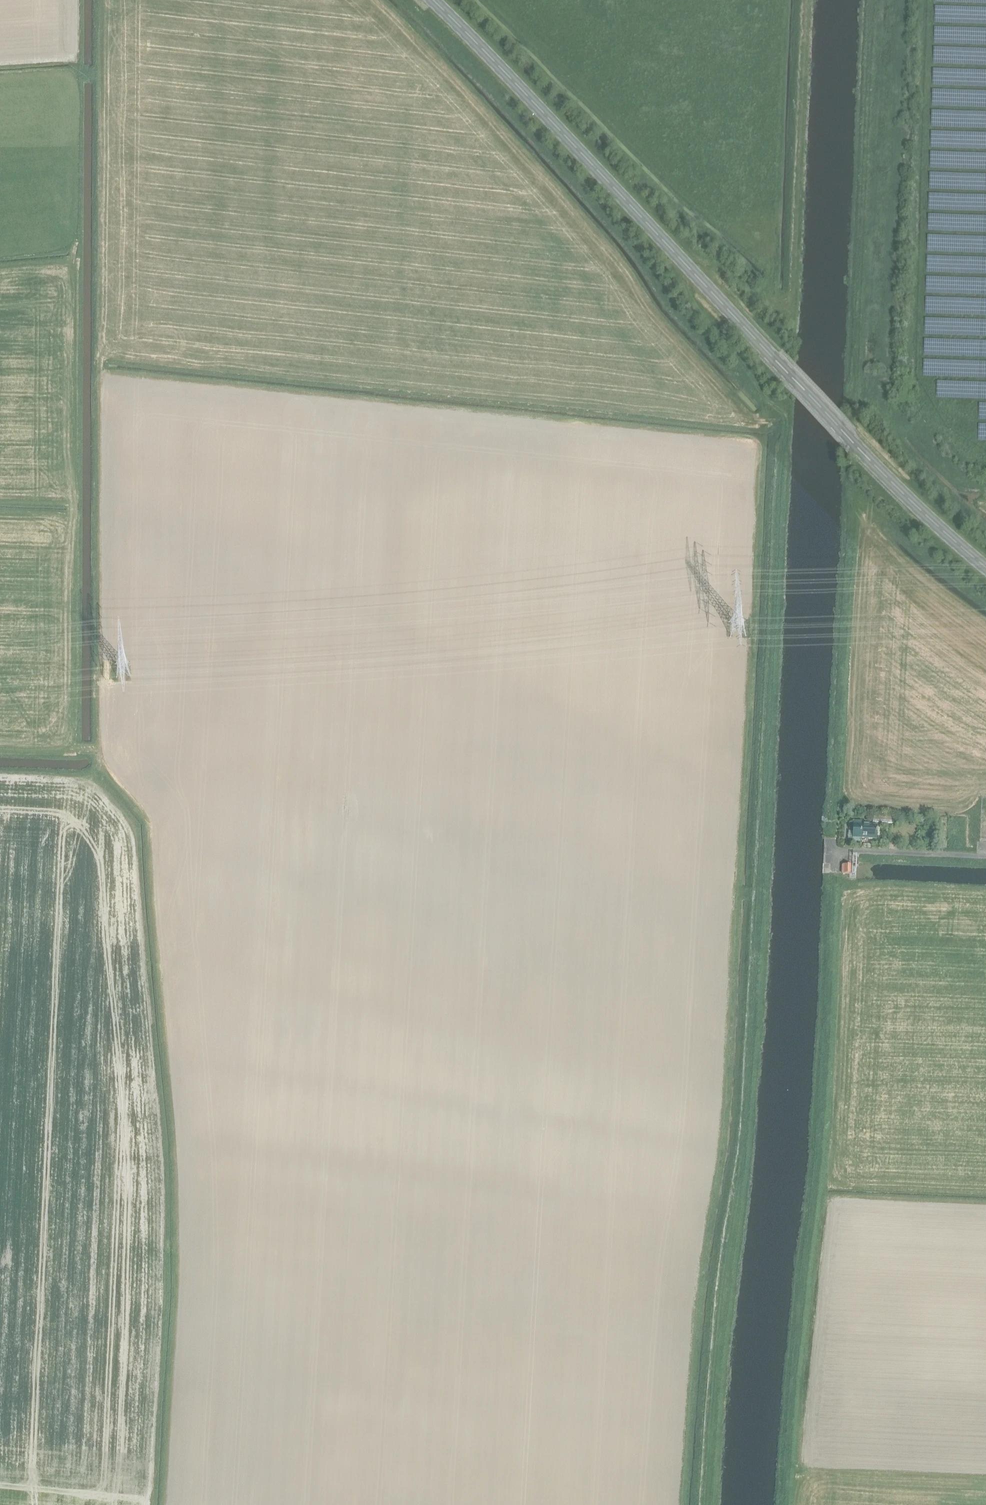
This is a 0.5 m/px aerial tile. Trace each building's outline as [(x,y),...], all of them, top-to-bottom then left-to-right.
[(861,839),(877,840),(878,825),(862,825),(862,821),(853,821),(852,841),(861,842),(861,839)] [(851,865),(842,865),(841,874),(851,874),(851,865)]
